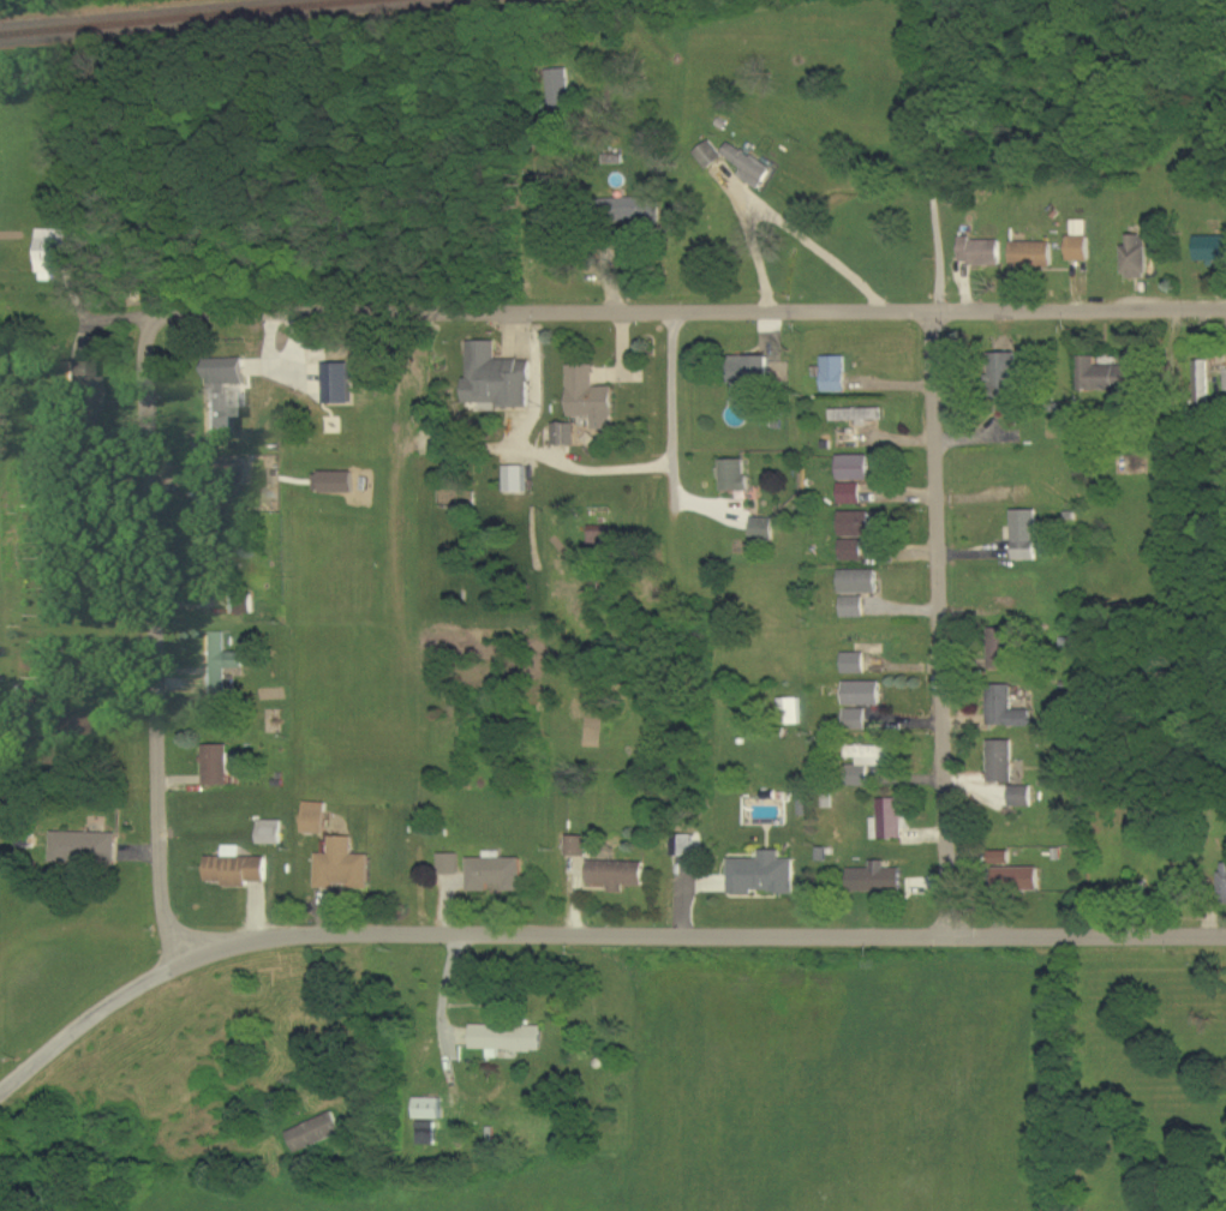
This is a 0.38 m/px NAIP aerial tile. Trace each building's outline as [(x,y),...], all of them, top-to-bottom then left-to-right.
[(552,109),(573,106),(568,69),(547,72),(552,109)] [(694,155),(708,171),(724,158),(710,142),(694,155)] [(745,169),(740,177),(761,190),(773,171),(731,145),(723,156),(745,169)] [(659,198),(606,200),(608,226),(660,224),(659,198)] [(1090,221),(1074,221),(1074,236),(1070,236),(1070,262),(1090,262),(1090,221)] [(53,282),(54,273),(61,273),(62,251),(69,251),(70,231),(39,230),(38,282),(53,282)] [(1126,280),(1150,280),(1149,236),(1130,236),(1130,246),(1125,246),(1126,280)] [(1225,263),(1225,238),(1197,237),(1197,263),(1225,263)] [(1004,241),(962,240),(962,261),(1003,262),(1004,241)] [(1055,269),(1055,244),(1014,243),(1014,269),(1055,269)] [(65,364),(68,395),(56,396),(58,422),(93,419),(95,413),(90,350),(92,337),(80,334),(74,363),(65,364)] [(531,361),(496,361),(496,342),(469,342),(469,380),(465,380),(465,404),(482,404),(482,412),(500,411),(500,409),(531,409),(531,361)] [(1021,354),(989,355),(990,397),(1023,397),(1021,354)] [(771,357),(734,358),(735,418),(739,417),(739,423),(752,423),(751,384),(771,384),(771,357)] [(826,394),(848,393),(847,357),(824,358),(826,394)] [(1080,358),(1081,393),(1134,391),(1133,366),(1098,368),(1098,358),(1080,358)] [(208,439),(229,439),(228,385),(246,385),(246,359),(206,360),(208,439)] [(1211,402),(1210,362),(1196,362),(1197,403),(1211,402)] [(325,365),(326,406),(363,405),(363,392),(357,392),(357,364),(325,365)] [(569,367),(571,419),(594,418),(595,431),(616,431),(614,388),(597,388),(596,366),(569,367)] [(835,424),(870,423),(869,421),(884,421),(884,409),(835,411),(835,424)] [(577,448),(577,425),(560,424),(559,447),(577,448)] [(872,457),(841,456),(841,482),(872,482),(872,457)] [(723,492),(749,492),(748,460),(723,461),(723,492)] [(235,462),(201,463),(201,485),(235,484),(235,462)] [(526,467),(506,468),(507,494),(527,494),(526,467)] [(315,473),(315,495),(355,494),(355,473),(315,473)] [(864,485),(842,485),(841,505),(863,506),(864,485)] [(1015,562),(1040,561),(1039,511),(1014,511),(1015,562)] [(842,537),(872,538),(873,514),(843,513),(842,537)] [(753,541),(775,542),(775,519),(754,519),(753,541)] [(612,527),(590,528),(591,547),(613,546),(612,527)] [(843,562),(865,562),(864,541),(842,541),(843,562)] [(842,571),(842,594),(879,594),(879,571),(842,571)] [(866,619),(866,597),(843,598),(844,619),(866,619)] [(227,670),(245,670),(244,653),(227,653),(227,634),(203,634),(204,698),(228,698),(227,670)] [(992,670),(1013,670),(1012,634),(991,635),(992,670)] [(867,654),(845,654),(844,675),(867,675),(867,654)] [(883,684),(846,684),(846,707),(883,707),(883,684)] [(1032,710),(1015,711),(1014,686),(989,687),(990,728),(1033,726),(1032,710)] [(802,726),(802,699),(782,700),(783,726),(802,726)] [(846,711),(847,732),(869,731),(869,710),(846,711)] [(79,716),(45,715),(44,742),(78,743),(79,716)] [(1015,742),(990,742),(989,784),(1014,784),(1015,742)] [(231,787),(230,746),(204,747),(206,787),(231,787)] [(871,787),(871,767),(889,767),(889,759),(896,759),(896,748),(848,748),(848,759),(859,759),(859,766),(848,766),(848,787),(871,787)] [(1032,808),(1033,788),(1011,787),(1010,807),(1032,808)] [(873,841),(905,840),(904,799),(879,800),(880,819),(872,819),(873,841)] [(328,804),(306,803),(304,834),(327,835),(328,804)] [(260,845),(283,845),(283,821),(260,821),(260,845)] [(52,862),(117,863),(118,834),(53,833),(52,862)] [(673,857),(697,858),(698,837),(674,836),(673,857)] [(589,838),(568,837),(567,857),(589,858),(589,838)] [(317,888),(349,889),(349,890),(370,891),(371,856),(354,855),(355,838),(332,838),(331,855),(318,855),(317,888)] [(268,858),(242,858),(242,847),(225,847),(225,858),(208,858),(207,883),(223,883),(223,888),(251,888),(251,883),(267,884),(268,858)] [(762,860),(731,860),(730,896),(754,896),(754,894),(796,894),(796,860),(782,860),(782,852),(762,851),(762,860)] [(524,859),(503,859),(503,853),(487,853),(487,859),(469,859),(469,893),(490,893),(490,884),(506,884),(506,893),(524,893),(524,859)] [(992,865),(1012,865),(1012,853),(992,853),(992,865)] [(460,855),(439,855),(440,876),(461,876),(460,855)] [(646,864),(591,862),(590,885),(611,885),(610,894),(625,894),(626,887),(646,888),(646,864)] [(851,870),(851,893),(904,893),(903,870),(888,870),(887,862),(873,862),(873,870),(851,870)] [(996,892),(1041,892),(1041,870),(997,869),(996,892)] [(473,1026),(473,1051),(544,1052),(544,1027),(473,1026)] [(443,1121),(443,1101),(416,1100),(415,1120),(443,1121)] [(289,1134),(299,1155),(345,1135),(335,1113),(289,1134)] [(420,1146),(437,1146),(438,1124),(420,1123),(420,1146)]
